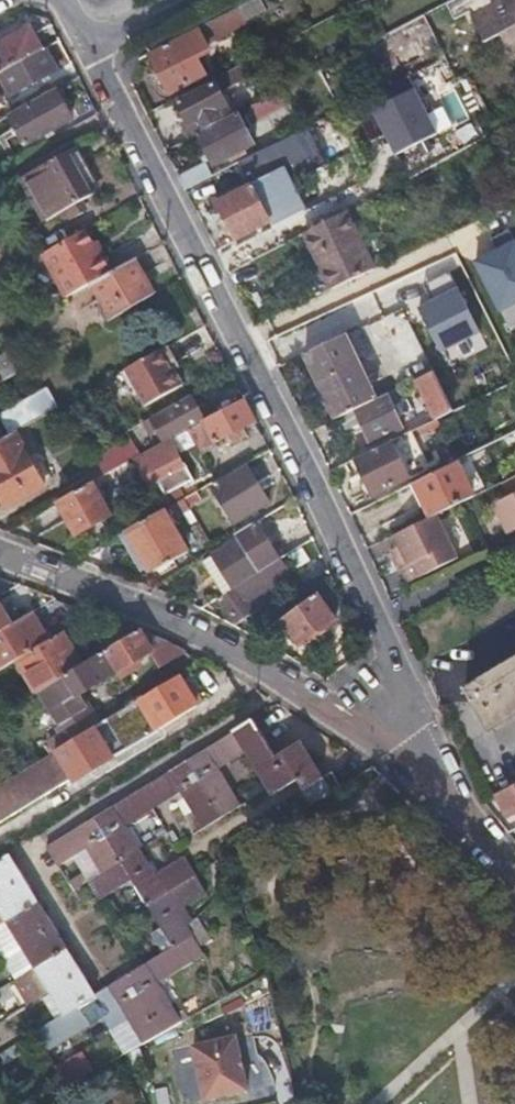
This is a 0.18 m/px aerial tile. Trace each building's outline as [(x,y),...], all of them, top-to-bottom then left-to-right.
[(237,5),(243,18),(264,7),(260,0),(246,0),(237,5)] [(514,20),(514,0),(451,0),(445,3),(453,17),(467,10),(481,37),(514,20)] [(194,27),(199,36),(204,45),(246,23),(243,18),(237,5),(194,27)] [(481,37),(484,42),(499,34),(508,51),(514,47),(514,20),(481,37)] [(40,50),(27,27),(15,34),(6,39),(0,43),(0,72),(40,50)] [(169,94),(178,90),(188,85),(187,83),(202,74),(194,57),(206,51),(204,45),(199,36),(194,27),(147,52),(169,94)] [(3,34),(6,39),(15,34),(12,29),(3,34)] [(40,50),(0,72),(0,83),(7,96),(54,70),(43,48),(40,50)] [(458,89),(475,121),(488,114),(471,82),(458,89)] [(218,121),(229,115),(211,83),(177,101),(188,123),(212,110),(218,121)] [(395,156),(441,137),(421,86),(375,104),(395,156)] [(287,102),(280,89),(247,106),(254,119),(287,102)] [(52,90),(5,116),(21,144),(68,118),(52,90)] [(184,125),(190,136),(196,133),(218,121),(212,110),(188,123),(184,125)] [(235,112),(229,115),(218,121),(196,133),(213,164),(227,158),(228,161),(236,157),(244,153),(242,150),(252,144),(235,112)] [(238,162),(249,184),(317,149),(306,127),(275,143),(269,146),(238,162)] [(69,222),(78,217),(86,213),(80,202),(86,199),(94,194),(82,173),(91,167),(79,144),(22,177),(48,221),(63,212),(69,222)] [(317,149),(249,184),(216,201),(234,238),(268,222),(271,227),(304,210),(289,182),(325,164),(317,149)] [(185,189),(198,182),(212,176),(205,163),(178,176),(185,189)] [(104,189),(91,167),(82,173),(94,194),(104,189)] [(92,209),(86,199),(80,202),(86,213),(92,209)] [(330,289),(351,279),(372,270),(344,211),(303,233),(330,289)] [(92,280),(112,268),(100,246),(95,248),(91,241),(83,228),(40,253),(64,296),(92,280)] [(96,239),(91,241),(95,248),(100,246),(96,239)] [(476,258),(498,314),(514,307),(514,243),(476,258)] [(132,257),(112,268),(92,280),(112,316),(152,293),(132,257)] [(445,356),(486,333),(460,286),(419,308),(445,356)] [(312,330),(319,345),(343,334),(335,320),(312,330)] [(334,419),(354,410),(374,400),(359,367),(347,343),(343,334),(319,345),(302,354),(334,419)] [(166,344),(118,372),(130,393),(136,389),(144,404),(181,383),(173,368),(178,365),(166,344)] [(448,368),(434,375),(440,387),(444,386),(453,405),(467,398),(458,379),(455,380),(448,368)] [(440,387),(434,375),(433,371),(416,380),(435,419),(452,411),(440,387)] [(49,387),(1,412),(12,431),(59,406),(49,387)] [(204,408),(209,417),(233,403),(228,394),(204,408)] [(374,400),(354,410),(370,442),(408,424),(406,419),(412,415),(405,401),(393,407),(386,394),(374,400)] [(189,397),(170,408),(150,419),(162,440),(201,418),(198,411),(189,397)] [(190,438),(193,443),(200,456),(216,447),(214,443),(228,435),(231,442),(245,434),(241,427),(253,420),(242,398),(233,403),(209,417),(203,420),(186,430),(190,438)] [(201,418),(203,420),(209,417),(204,408),(198,411),(201,418)] [(128,443),(136,458),(149,451),(135,425),(122,432),(128,443)] [(184,441),(190,438),(186,430),(179,434),(184,441)] [(375,497),(396,486),(418,476),(432,469),(413,430),(356,458),(375,497)] [(5,507),(42,486),(12,432),(0,439),(0,499),(5,507)] [(155,480),(159,487),(163,493),(189,478),(181,465),(177,468),(169,453),(173,451),(167,440),(149,451),(136,458),(131,461),(145,486),(155,480)] [(100,458),(108,474),(131,461),(136,458),(128,443),(100,458)] [(456,462),(434,472),(413,483),(429,514),(432,513),(434,515),(435,515),(473,497),(456,462)] [(233,522),(250,511),(267,500),(245,465),(211,487),(233,522)] [(499,484),(506,497),(490,504),(505,533),(514,527),(514,476),(499,484)] [(56,504),(65,519),(74,535),(108,516),(90,484),(56,504)] [(180,499),(186,509),(197,502),(191,493),(180,499)] [(176,520),(189,513),(186,509),(180,499),(168,506),(176,520)] [(142,567),(146,569),(151,570),(184,551),(161,510),(122,531),(142,567)] [(434,515),(391,536),(396,545),(399,552),(391,556),(397,568),(399,567),(406,581),(456,557),(435,515),(434,515)] [(258,572),(278,559),(254,522),(234,535),(258,572)] [(136,569),(142,567),(122,531),(116,535),(136,569)] [(388,549),(391,556),(399,552),(396,545),(388,549)] [(231,589),(249,578),(228,546),(201,563),(223,595),(231,589)] [(288,573),(278,559),(258,572),(249,578),(231,589),(223,595),(216,599),(233,624),(262,605),(255,595),(288,573)] [(287,615),(278,621),(297,648),(332,623),(314,596),(287,615)] [(269,628),(278,621),(287,615),(278,601),(259,614),(269,628)] [(8,608),(2,612),(9,623),(14,620),(8,608)] [(100,651),(78,665),(57,631),(45,639),(28,611),(14,620),(9,623),(2,612),(0,609),(0,650),(7,662),(11,659),(31,693),(34,692),(44,685),(62,674),(75,694),(112,672),(100,651)] [(136,629),(100,651),(112,672),(147,651),(164,641),(136,629)] [(157,667),(182,651),(164,641),(147,651),(157,667)] [(463,690),(488,731),(514,715),(514,658),(463,690)] [(91,725),(51,749),(68,780),(192,707),(191,705),(182,689),(174,675),(91,725)] [(188,684),(182,689),(191,705),(198,701),(188,684)] [(62,714),(44,685),(34,692),(51,721),(62,714)] [(45,740),(51,749),(91,725),(82,710),(56,725),(60,731),(45,740)] [(286,746),(276,752),(253,715),(229,730),(230,732),(41,845),(55,867),(82,851),(96,874),(84,882),(95,900),(126,882),(164,948),(86,994),(1,850),(0,850),(0,926),(51,1014),(28,1028),(39,1049),(98,1015),(106,1029),(122,1019),(137,1043),(176,1022),(153,984),(201,956),(177,912),(202,897),(179,858),(148,876),(120,826),(177,792),(200,828),(237,805),(216,769),(243,753),(268,795),(292,780),(307,805),(337,786),(327,771),(317,776),(296,740),(286,746)] [(514,810),(514,783),(493,794),(505,816),(514,810)] [(243,1090),(230,1037),(187,1047),(200,1101),(243,1090)]
